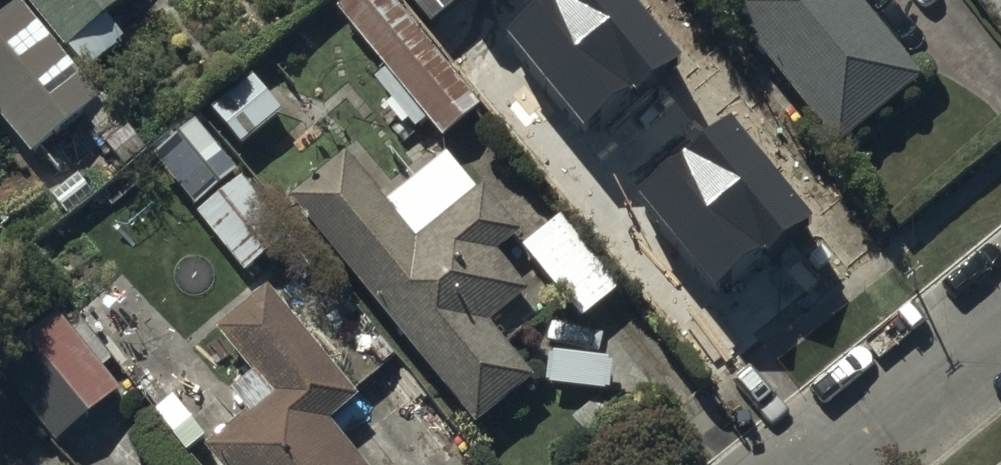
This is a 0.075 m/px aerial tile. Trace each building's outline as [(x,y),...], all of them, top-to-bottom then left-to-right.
[(16,0),(12,0),(0,10),(0,121),(27,153),(78,111),(121,163),(144,145),(99,90),(94,94),(16,0)] [(60,44),(65,41),(86,68),(122,41),(103,15),(123,0),(26,0),(60,44)] [(394,0),(339,0),(333,5),(383,68),(374,75),(414,125),(424,117),(438,134),(477,103),(394,0)] [(723,16),(837,157),(923,88),(852,0),(744,0),(723,16)] [(527,57),(484,93),(658,303),(739,236),(659,139),(688,115),(645,64),(579,119),(527,57)] [(279,110),(246,71),(208,104),(242,143),(279,110)] [(347,163),(293,207),(478,434),(535,388),(491,334),(529,303),(496,263),(521,243),(484,197),(481,199),(450,161),(387,212),(347,163)] [(286,234),(240,173),(193,208),(239,269),(286,234)] [(625,296),(566,224),(527,256),(586,328),(625,296)] [(203,458),(209,464),(356,464),(329,432),(357,408),(268,299),(216,341),(254,388),(233,406),(247,423),(203,458)] [(0,345),(0,375),(54,439),(115,388),(99,369),(113,358),(80,319),(68,329),(48,306),(0,345)] [(609,356),(544,350),(541,381),(606,387),(609,356)]
